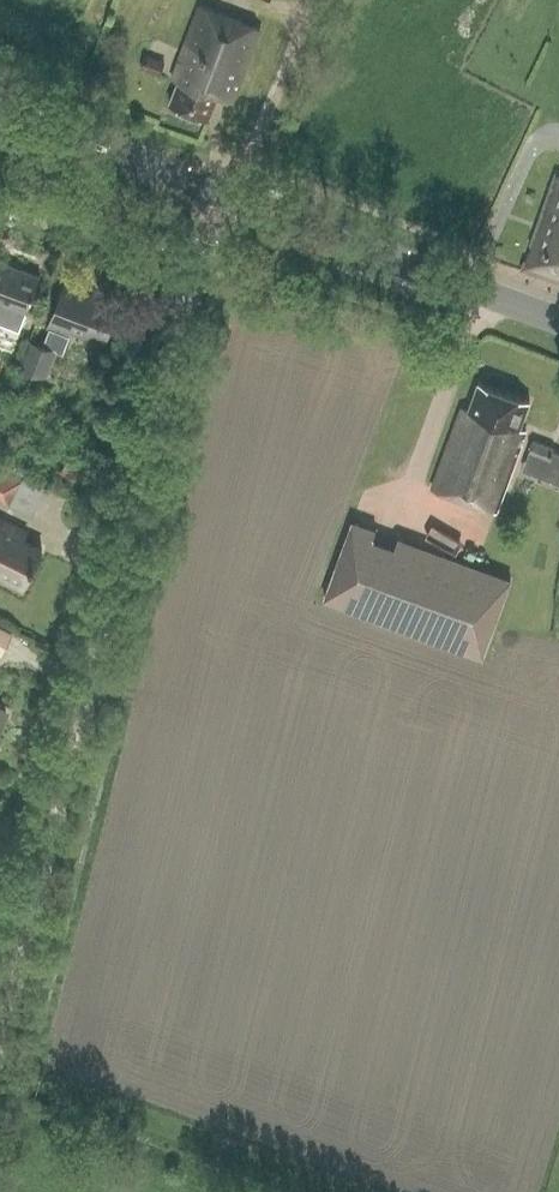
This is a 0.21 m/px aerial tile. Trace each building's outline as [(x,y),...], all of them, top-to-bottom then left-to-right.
[(170,103),(209,118),(218,96),(232,102),(262,24),(202,1),(173,78),(179,80),(170,103)] [(161,76),(166,62),(146,55),(141,69),(161,76)] [(535,243),(540,244),(535,257),(530,255),(527,265),(558,277),(558,175),(535,243)] [(42,276),(0,258),(0,301),(26,312),(42,276)] [(105,341),(118,306),(66,286),(50,327),(68,336),(71,327),(105,341)] [(29,339),(19,366),(46,376),(56,349),(29,339)] [(462,407),(431,488),(496,512),(527,431),(519,428),(530,401),(480,381),(469,410),(462,407)] [(551,461),(555,446),(535,439),(529,452),(551,461)] [(0,466),(0,501),(12,507),(26,478),(0,466)] [(47,548),(27,538),(31,529),(0,514),(0,573),(28,586),(47,548)] [(378,528),(353,519),(324,598),(483,657),(513,578),(399,536),(395,545),(375,538),(378,528)] [(2,656),(13,633),(0,626),(0,655),(2,656)] [(11,710),(0,705),(0,732),(11,710)]
